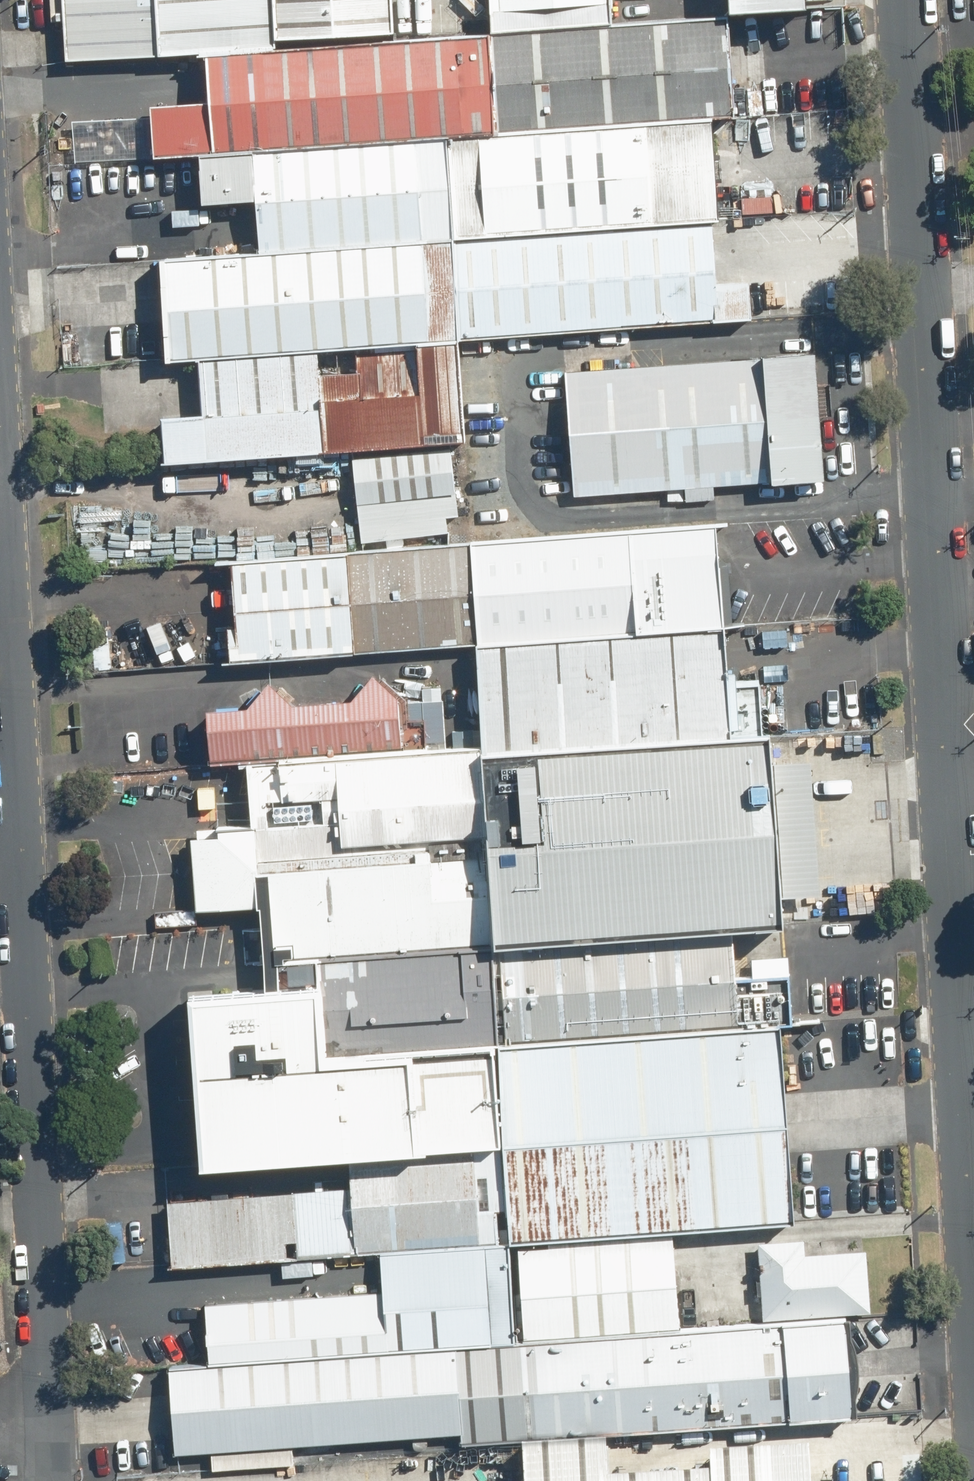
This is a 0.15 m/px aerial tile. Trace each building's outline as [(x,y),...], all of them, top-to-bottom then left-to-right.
[(73,60),(161,53),(157,0),(68,0),(73,60)] [(161,53),(276,44),(273,0),(157,0),(161,53)] [(278,37),(398,28),(396,0),(275,0),(278,37)] [(492,28),(616,21),(614,0),(490,0),(492,28)] [(485,32),(493,131),(735,111),(727,13),(485,32)] [(485,31),(207,53),(211,102),(150,106),(154,157),(493,131),(485,32),(485,31)] [(704,116),(448,137),(455,235),(708,215),(712,215),(704,116)] [(455,235),(448,137),(201,156),(205,204),(260,199),(264,250),(455,235)] [(708,215),(455,235),(463,337),(463,338),(717,319),(708,215)] [(463,337),(455,235),(264,250),(165,258),(173,359),(463,337)] [(163,417),(166,461),(464,438),(456,340),(200,359),(204,414),(163,417)] [(817,354),(562,372),(571,494),(826,475),(817,354)] [(450,447),(353,458),(363,540),(459,529),(450,447)] [(712,524),(233,559),(241,660),(480,642),(720,624),(712,524)] [(728,734),(720,624),(480,642),(488,751),(728,734)] [(269,682),(249,708),(208,711),(214,767),(405,750),(400,697),(377,674),(354,699),(292,704),(269,682)] [(728,734),(488,751),(495,844),(502,940),(731,923),(788,919),(774,730),(728,734)] [(495,844),(488,751),(252,769),(259,862),(495,844)] [(502,940),(495,844),(258,862),(265,961),(503,945),(502,940)] [(731,923),(502,940),(503,945),(509,1041),(784,1020),(792,1020),(789,971),(735,975),(731,923)] [(206,1161),(507,1142),(499,1041),(509,1041),(503,945),(265,961),(267,987),(195,991),(206,1161)] [(784,1020),(509,1041),(499,1041),(507,1142),(514,1244),(670,1233),(799,1223),(784,1020)] [(173,1268),(380,1253),(500,1244),(492,1143),(350,1154),(352,1186),(168,1200),(173,1268)] [(670,1233),(514,1244),(521,1335),(677,1324),(670,1233)] [(863,1239),(758,1246),(763,1317),(868,1310),(863,1239)] [(455,1344),(515,1340),(508,1243),(500,1244),(380,1253),(383,1289),(387,1349),(455,1344)] [(211,1362),(387,1349),(383,1289),(206,1302),(211,1362)] [(515,1340),(455,1344),(462,1435),(462,1440),(855,1411),(848,1315),(515,1340)] [(211,1362),(171,1365),(178,1456),(462,1435),(455,1344),(387,1349),(211,1362)] [(803,1446),(711,1451),(712,1472),(609,1478),(607,1442),(523,1447),(525,1480),(805,1480),(803,1446)]
